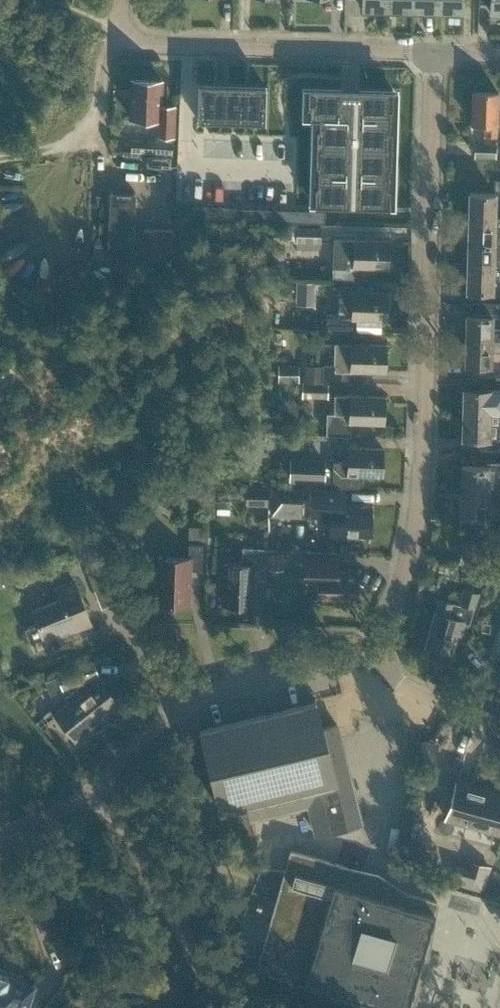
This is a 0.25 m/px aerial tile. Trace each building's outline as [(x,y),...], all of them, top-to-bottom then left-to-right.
[(362,9),(387,10),(388,0),(362,0),(362,9)] [(413,0),(388,0),(387,10),(412,10),(413,0)] [(437,0),(413,0),(412,10),(437,11),(437,0)] [(437,11),(463,11),(463,0),(437,0),(437,11)] [(479,2),(491,2),(490,12),(499,13),(499,0),(479,0),(479,2)] [(161,80),(132,79),(131,118),(157,119),(157,135),(173,135),(174,105),(160,105),(161,80)] [(198,85),(197,121),(219,121),(220,85),(198,85)] [(220,85),(219,121),(241,122),(242,86),(220,85)] [(242,86),(241,122),(264,123),(265,87),(242,86)] [(308,88),(307,107),(310,107),(309,119),(319,119),(319,129),(316,129),(315,165),(318,165),(317,186),(315,186),(314,205),(389,207),(390,188),(387,188),(388,167),(390,167),(392,131),(389,131),(390,109),(392,109),(392,90),(308,88)] [(473,92),(472,124),(485,124),(485,135),(496,136),(497,124),(498,124),(499,93),(473,92)] [(156,141),(156,153),(172,154),(173,142),(156,141)] [(475,143),(475,156),(496,157),(497,144),(484,143),(475,143)] [(110,192),(107,258),(171,260),(172,229),(134,228),(136,193),(110,192)] [(469,217),(494,218),(495,193),(470,192),(469,217)] [(177,205),(176,217),(184,217),(185,205),(177,205)] [(185,205),(184,217),(192,217),(193,205),(185,205)] [(193,205),(192,217),(200,218),(200,205),(193,205)] [(200,205),(200,218),(208,218),(208,206),(200,205)] [(208,206),(208,218),(215,218),(216,206),(208,206)] [(216,206),(215,218),(223,219),(224,206),(216,206)] [(224,206),(223,219),(231,219),(231,207),(224,206)] [(231,207),(231,219),(239,219),(239,207),(231,207)] [(239,207),(239,219),(247,220),(247,207),(239,207)] [(247,207),(247,220),(254,220),(255,208),(247,207)] [(255,208),(254,220),(262,220),(263,208),(255,208)] [(263,208),(262,220),(270,221),(270,208),(263,208)] [(270,208),(270,221),(278,221),(278,209),(270,208)] [(278,209),(278,221),(286,221),(286,209),(278,209)] [(286,209),(286,221),(293,222),(294,209),(286,209)] [(294,209),(293,222),(301,222),(302,210),(294,209)] [(302,210),(301,222),(309,222),(309,210),(302,210)] [(309,210),(309,222),(317,222),(317,210),(309,210)] [(317,210),(317,222),(325,223),(325,211),(317,210)] [(494,242),(494,228),(494,218),(469,217),(468,242),(494,242)] [(321,227),(297,227),(297,247),(321,248),(321,227)] [(354,267),(388,268),(389,241),(335,239),(333,279),(353,279),(354,267)] [(494,242),(468,242),(468,266),(499,267),(499,243),(494,242)] [(468,266),(467,290),(492,291),(493,279),(499,279),(499,267),(468,266)] [(297,284),(297,296),(315,297),(315,284),(297,284)] [(352,319),(387,320),(387,293),(362,292),(362,286),(340,286),(340,314),(329,314),(329,331),(352,331),(352,319)] [(499,341),(499,329),(492,328),(493,316),(466,315),(466,340),(499,341)] [(466,340),(465,364),(491,365),(492,351),(499,351),(499,341),(466,340)] [(328,383),(348,383),(348,371),(385,372),(386,345),(336,344),(336,365),(325,365),(325,366),(306,366),(305,382),(328,383)] [(299,364),(279,364),(278,381),(299,382),(299,364)] [(305,382),(303,382),(303,397),(328,397),(328,383),(305,382)] [(499,414),(499,390),(491,389),(464,388),(464,413),(499,414)] [(384,396),(335,395),(334,414),(328,413),(327,435),(350,435),(350,423),(384,423),(384,396)] [(464,413),(463,438),(498,438),(499,436),(499,414),(464,413)] [(349,462),(334,462),(333,486),(358,487),(359,475),(382,475),(383,448),(349,447),(349,462)] [(292,472),(292,479),(323,480),(323,461),(308,461),(308,473),(292,472)] [(499,491),(499,462),(488,462),(488,466),(462,466),(461,490),(488,491),(499,491)] [(273,486),(272,515),(302,516),(303,487),(273,486)] [(268,488),(248,487),(247,501),(267,502),(268,488)] [(330,534),(371,535),(371,507),(342,507),(343,491),(313,490),(312,516),(330,516),(330,534)] [(488,491),(461,490),(461,515),(487,516),(487,503),(499,504),(499,491),(488,491)] [(257,534),(257,547),(242,547),(242,564),(225,563),(224,604),(252,605),(253,579),(267,579),(268,535),(257,534)] [(88,545),(81,548),(85,559),(92,556),(88,545)] [(159,557),(158,602),(188,603),(190,570),(202,571),(203,545),(190,545),(189,558),(159,557)] [(465,550),(461,563),(488,571),(493,555),(481,551),(480,555),(465,550)] [(284,553),(268,552),(268,569),(284,569),(284,553)] [(357,572),(337,571),(338,557),(304,556),(304,571),(318,571),(317,600),(357,601),(357,572)] [(481,575),(462,570),(459,581),(478,587),(481,575)] [(74,580),(55,588),(59,599),(32,610),(38,624),(28,627),(27,630),(31,640),(34,641),(56,633),(60,644),(73,639),(70,632),(91,624),(74,580)] [(435,612),(425,644),(451,652),(457,633),(461,634),(464,622),(469,624),(479,593),(464,589),(459,607),(452,605),(453,604),(439,600),(436,612),(435,612)] [(482,622),(481,632),(490,633),(491,624),(482,622)] [(92,661),(57,676),(63,689),(98,675),(92,661)] [(70,702),(56,714),(76,739),(119,705),(98,680),(78,696),(74,691),(66,698),(70,702)] [(309,805),(316,835),(362,823),(340,737),(337,724),(322,728),(316,701),(200,730),(220,810),(247,804),(251,820),(309,805)] [(447,818),(499,833),(499,794),(457,782),(447,818)] [(242,953),(242,964),(396,1007),(408,1007),(438,902),(410,894),(341,865),(293,851),(262,959),(242,953)] [(0,974),(0,1007),(27,1007),(34,984),(0,974)] [(144,997),(128,1000),(129,1007),(145,1007),(144,997)]
